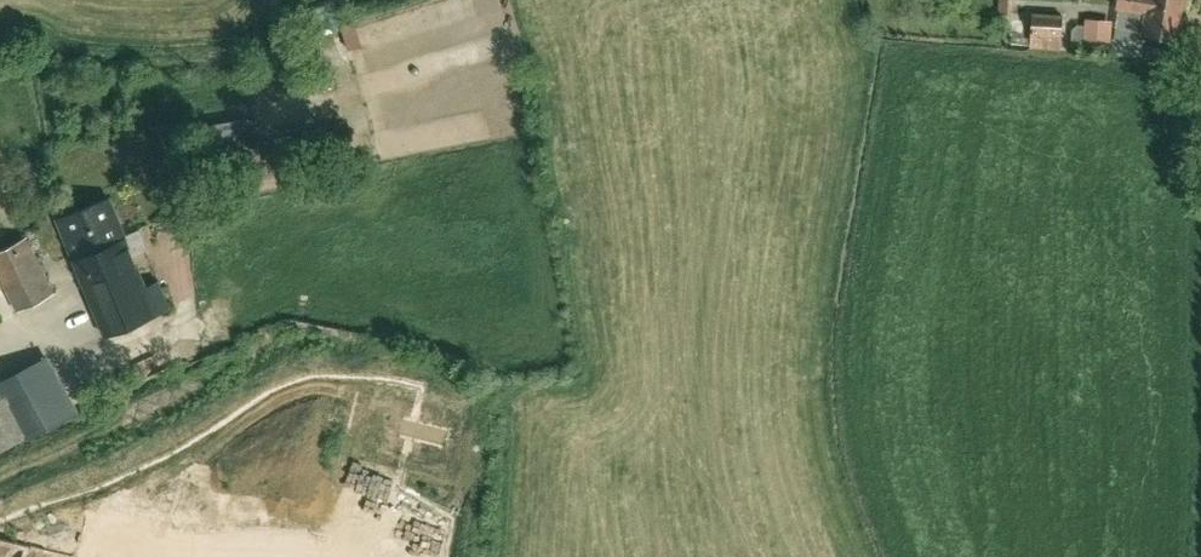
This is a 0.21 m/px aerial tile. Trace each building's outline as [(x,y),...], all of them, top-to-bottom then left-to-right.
[(1016,0),(998,0),(998,11),(1015,11),(1016,0)] [(1187,0),(1116,0),(1115,10),(1141,14),(1138,36),(1181,42),(1187,0)] [(1063,17),(1031,15),(1028,46),(1061,48),(1063,17)] [(1110,21),(1084,19),(1082,43),(1108,45),(1110,21)] [(1115,52),(1139,54),(1140,42),(1116,40),(1115,52)] [(243,116),(198,124),(203,155),(248,148),(243,116)] [(110,195),(55,219),(105,336),(174,307),(161,275),(147,281),(134,252),(148,246),(140,229),(127,234),(110,195)] [(26,237),(0,250),(0,281),(15,312),(54,293),(26,237)] [(78,413),(49,356),(0,381),(0,452),(78,413)]
